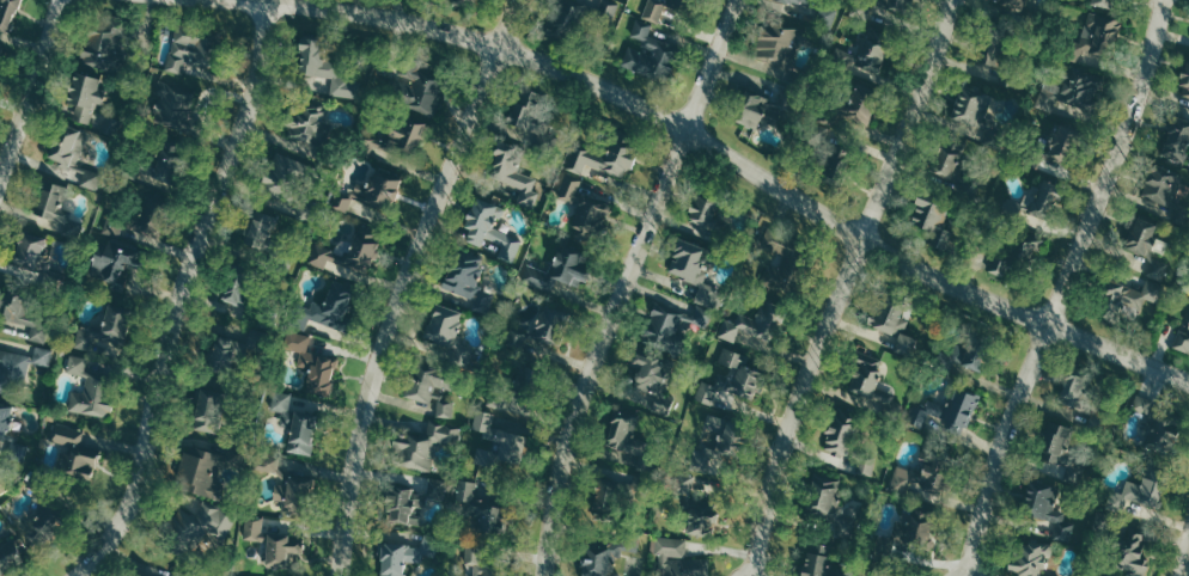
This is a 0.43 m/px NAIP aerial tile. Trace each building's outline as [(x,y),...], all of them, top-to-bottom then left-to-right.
[(5,35),(17,0),(0,0),(0,33),(5,35)] [(572,35),(581,2),(574,0),(555,0),(547,27),(572,35)] [(612,0),(603,0),(593,18),(609,27),(621,5),(612,0)] [(659,22),(665,4),(652,0),(648,0),(643,18),(659,22)] [(887,5),(905,11),(908,0),(885,0),(888,1),(887,5)] [(992,9),(1025,10),(1026,0),(992,0),(992,9)] [(839,11),(823,4),(815,21),(831,29),(839,11)] [(660,22),(667,24),(673,8),(665,5),(660,22)] [(1119,20),(1088,11),(1074,61),(1104,69),(1119,20)] [(623,64),(663,78),(674,45),(649,37),(653,25),(636,20),(629,43),(623,64)] [(799,29),(758,27),(757,59),(777,60),(777,77),(798,78),(799,29)] [(82,67),(116,70),(119,33),(85,30),(82,67)] [(186,73),(188,59),(205,61),(208,35),(174,31),(169,71),(186,73)] [(330,94),(357,101),(362,100),(365,92),(364,77),(355,74),(345,75),(345,67),(320,61),(318,38),(298,39),(297,41),(299,62),(298,65),(299,73),(308,75),(314,75),(331,79),(329,86),(330,94)] [(859,55),(839,48),(834,64),(877,79),(888,48),(864,40),(859,55)] [(996,42),(983,45),(987,66),(1001,63),(996,42)] [(1185,56),(1185,69),(1181,69),(1181,98),(1188,98),(1188,56),(1185,56)] [(433,116),(444,84),(420,76),(422,71),(400,63),(387,100),(433,116)] [(1048,79),(1037,104),(1082,123),(1101,79),(1072,67),(1064,86),(1048,79)] [(100,79),(71,71),(62,106),(73,109),(70,119),(92,125),(101,90),(97,89),(100,79)] [(878,86),(854,80),(844,118),(869,124),(878,86)] [(156,93),(155,122),(189,123),(190,85),(157,84),(156,93)] [(977,122),(983,124),(992,96),(960,86),(949,124),(974,132),(977,122)] [(549,96),(526,89),(513,135),(537,142),(549,96)] [(757,128),(761,111),(773,113),(776,99),(744,92),(737,123),(757,128)] [(296,111),(297,122),(289,123),(292,145),(329,140),(325,107),(296,111)] [(386,146),(418,152),(424,121),(393,114),(386,146)] [(1184,166),(1188,154),(1188,122),(1176,116),(1159,155),(1184,166)] [(831,123),(817,121),(815,131),(829,133),(831,123)] [(1037,169),(1064,176),(1067,164),(1058,162),(1062,147),(1072,150),(1078,129),(1055,124),(1053,134),(1046,132),(1037,169)] [(52,160),(55,161),(52,174),(76,181),(88,132),(61,125),(52,160)] [(931,172),(953,180),(968,141),(946,133),(931,172)] [(128,178),(167,188),(179,144),(161,140),(155,166),(133,160),(128,178)] [(518,147),(498,140),(487,177),(523,188),(518,202),(535,207),(540,192),(534,190),(538,178),(511,169),(518,147)] [(586,165),(625,178),(634,152),(609,143),(605,155),(574,144),(566,167),(583,173),(586,165)] [(260,188),(284,199),(300,161),(275,151),(260,188)] [(1187,179),(1154,164),(1140,194),(1173,209),(1187,179)] [(401,179),(373,168),(368,180),(357,176),(347,200),(341,197),(337,209),(346,213),(353,197),(371,205),(371,204),(388,211),(401,179)] [(572,226),(601,235),(611,203),(580,194),(584,178),(567,173),(559,197),(578,203),(572,226)] [(1019,208),(1037,221),(1060,191),(1042,177),(1019,208)] [(66,187),(50,184),(48,192),(39,191),(36,207),(42,208),(40,217),(55,221),(54,228),(65,230),(69,210),(62,209),(66,187)] [(943,229),(951,204),(917,193),(907,223),(940,234),(935,248),(948,253),(954,233),(943,229)] [(522,237),(496,230),(502,207),(472,198),(464,227),(469,228),(465,244),(516,258),(522,237)] [(710,235),(716,202),(692,198),(686,230),(710,235)] [(250,207),(239,240),(269,251),(267,255),(273,257),(268,269),(286,275),(292,258),(278,253),(281,241),(270,238),(278,216),(250,207)] [(1125,249),(1151,257),(1146,274),(1164,280),(1170,262),(1150,256),(1156,238),(1153,237),(1157,224),(1135,217),(1125,249)] [(367,281),(378,233),(348,226),(342,251),(316,245),(311,265),(327,269),(327,272),(367,281)] [(9,266),(35,273),(44,238),(18,232),(9,266)] [(666,275),(699,284),(691,313),(653,302),(643,341),(670,348),(675,332),(690,336),(693,326),(709,331),(721,288),(705,283),(708,273),(696,270),(703,246),(676,239),(666,275)] [(103,251),(96,247),(85,273),(122,289),(137,253),(107,240),(103,251)] [(1041,260),(1042,242),(1021,240),(1020,259),(1041,260)] [(550,271),(526,265),(521,284),(570,296),(572,286),(579,287),(587,255),(556,247),(550,271)] [(476,299),(481,286),(472,283),(475,274),(478,275),(484,257),(455,248),(442,288),(476,299)] [(989,268),(1001,278),(1012,267),(1000,256),(989,268)] [(230,263),(219,299),(257,311),(254,324),(270,330),(276,308),(246,299),(256,270),(230,263)] [(761,284),(788,292),(791,282),(787,280),(789,270),(767,263),(761,284)] [(1137,319),(1146,299),(1156,303),(1164,284),(1148,278),(1142,292),(1109,278),(1098,303),(1137,319)] [(309,319),(342,330),(356,289),(331,281),(323,305),(313,301),(310,308),(299,304),(291,326),(305,331),(309,319)] [(29,323),(29,296),(0,295),(0,322),(29,323)] [(892,347),(911,354),(917,340),(903,335),(908,320),(900,317),(902,311),(879,303),(870,327),(896,336),(892,347)] [(116,358),(128,309),(106,304),(100,329),(79,324),(67,371),(84,375),(90,351),(116,358)] [(424,337),(451,345),(461,313),(434,304),(424,337)] [(556,367),(563,351),(554,348),(569,314),(544,304),(523,352),(556,367)] [(719,336),(766,351),(777,317),(758,311),(755,318),(739,313),(736,322),(725,318),(719,336)] [(45,344),(50,321),(35,317),(29,340),(45,344)] [(1186,332),(1179,329),(1173,347),(1188,353),(1188,323),(1186,332)] [(250,327),(245,343),(214,335),(205,368),(228,374),(234,355),(244,357),(246,348),(261,351),(267,332),(250,327)] [(307,351),(310,336),(287,331),(283,349),(300,352),(297,366),(308,368),(305,382),(310,383),(308,394),(329,398),(338,359),(307,351)] [(978,355),(944,343),(934,368),(968,381),(978,355)] [(50,366),(53,350),(36,347),(33,363),(50,366)] [(696,398),(742,414),(758,369),(749,366),(752,357),(726,348),(714,385),(702,380),(696,398)] [(0,350),(0,393),(9,395),(11,384),(24,387),(31,357),(0,350)] [(635,381),(628,396),(651,408),(670,367),(637,351),(630,364),(638,367),(632,379),(635,381)] [(882,358),(855,351),(843,400),(889,410),(892,397),(874,393),(882,358)] [(454,418),(455,398),(442,397),(443,375),(435,374),(436,362),(410,362),(409,401),(438,401),(437,417),(454,418)] [(72,391),(69,410),(110,417),(113,400),(102,398),(106,378),(83,374),(83,376),(87,377),(84,393),(72,391)] [(1067,415),(1091,411),(1085,375),(1061,379),(1067,415)] [(191,428),(201,387),(234,394),(238,382),(256,386),(252,404),(225,398),(218,433),(191,428)] [(978,396),(951,387),(945,406),(924,399),(916,422),(964,438),(978,396)] [(271,409),(289,412),(291,394),(273,391),(271,409)] [(1152,416),(1157,402),(1138,395),(1133,409),(1152,416)] [(5,445),(9,406),(0,405),(0,444),(5,445)] [(603,446),(636,457),(640,447),(632,444),(642,415),(617,406),(603,446)] [(820,449),(843,457),(859,417),(836,408),(820,449)] [(496,414),(479,409),(474,430),(496,436),(498,427),(493,426),(496,414)] [(314,414),(290,412),(288,453),(312,454),(314,414)] [(723,481),(728,461),(728,460),(735,434),(731,420),(708,414),(702,438),(718,442),(721,452),(708,448),(700,451),(694,449),(689,471),(694,473),(672,479),(676,495),(682,496),(693,534),(715,528),(716,523),(707,490),(706,492),(703,481),(701,488),(703,493),(695,491),(698,479),(707,477),(723,481)] [(1144,444),(1166,454),(1178,428),(1156,418),(1144,444)] [(85,431),(57,423),(52,441),(62,444),(54,475),(87,484),(97,450),(81,445),(85,431)] [(432,471),(438,441),(460,446),(463,430),(431,423),(428,436),(409,432),(407,444),(397,442),(393,463),(432,471)] [(1049,467),(1070,469),(1072,453),(1070,453),(1072,428),(1052,426),(1049,467)] [(476,465),(497,470),(500,460),(519,465),(527,436),(498,428),(493,450),(481,447),(476,465)] [(228,445),(224,454),(185,443),(172,485),(219,500),(224,485),(214,483),(220,464),(227,466),(228,464),(239,467),(245,451),(228,445)] [(279,456),(255,456),(255,472),(278,472),(279,456)] [(875,474),(876,457),(862,456),(861,473),(875,474)] [(939,499),(948,468),(917,460),(914,471),(897,467),(892,485),(939,499)] [(621,482),(631,483),(632,471),(598,469),(596,505),(619,507),(621,482)] [(845,502),(838,501),(840,478),(811,475),(806,516),(843,520),(845,502)] [(282,500),(283,509),(312,507),(311,476),(286,478),(286,485),(276,485),(276,500),(282,500)] [(1057,521),(1054,539),(1072,542),(1076,515),(1055,511),(1059,482),(1028,477),(1021,515),(1057,521)] [(407,524),(409,507),(427,509),(428,498),(445,500),(447,480),(430,478),(428,494),(414,493),(415,488),(388,485),(384,522),(407,524)] [(1159,511),(1163,481),(1141,478),(1140,483),(1125,481),(1123,495),(1112,493),(1111,504),(1129,507),(1159,511)] [(479,482),(460,481),(458,513),(472,514),(471,528),(499,530),(500,501),(478,500),(479,482)] [(164,543),(167,537),(160,532),(167,521),(171,523),(179,508),(195,517),(201,497),(234,516),(221,538),(205,527),(191,549),(200,554),(196,562),(164,543)] [(28,521),(40,537),(60,521),(47,506),(28,521)] [(264,566),(287,567),(287,553),(302,554),(303,535),(263,533),(263,517),(245,517),(244,540),(265,541),(264,566)] [(930,564),(931,557),(923,556),(927,523),(907,520),(906,526),(897,524),(892,558),(930,564)] [(1117,530),(1110,554),(1118,556),(1115,570),(1137,575),(1146,575),(1150,560),(1140,557),(1145,538),(1117,530)] [(606,559),(621,559),(621,551),(640,551),(639,533),(626,534),(626,541),(581,543),(583,575),(607,575),(606,559)] [(653,536),(653,553),(663,553),(661,575),(710,575),(711,559),(686,558),(687,538),(653,536)] [(27,565),(15,539),(0,546),(0,575),(4,575),(27,565)] [(1013,540),(1009,573),(1014,573),(1014,575),(1046,575),(1050,545),(1013,540)] [(404,563),(421,563),(421,545),(380,544),(379,575),(404,575),(404,563)] [(804,544),(802,575),(827,575),(829,546),(804,544)] [(489,550),(467,549),(466,575),(487,575),(489,550)]
